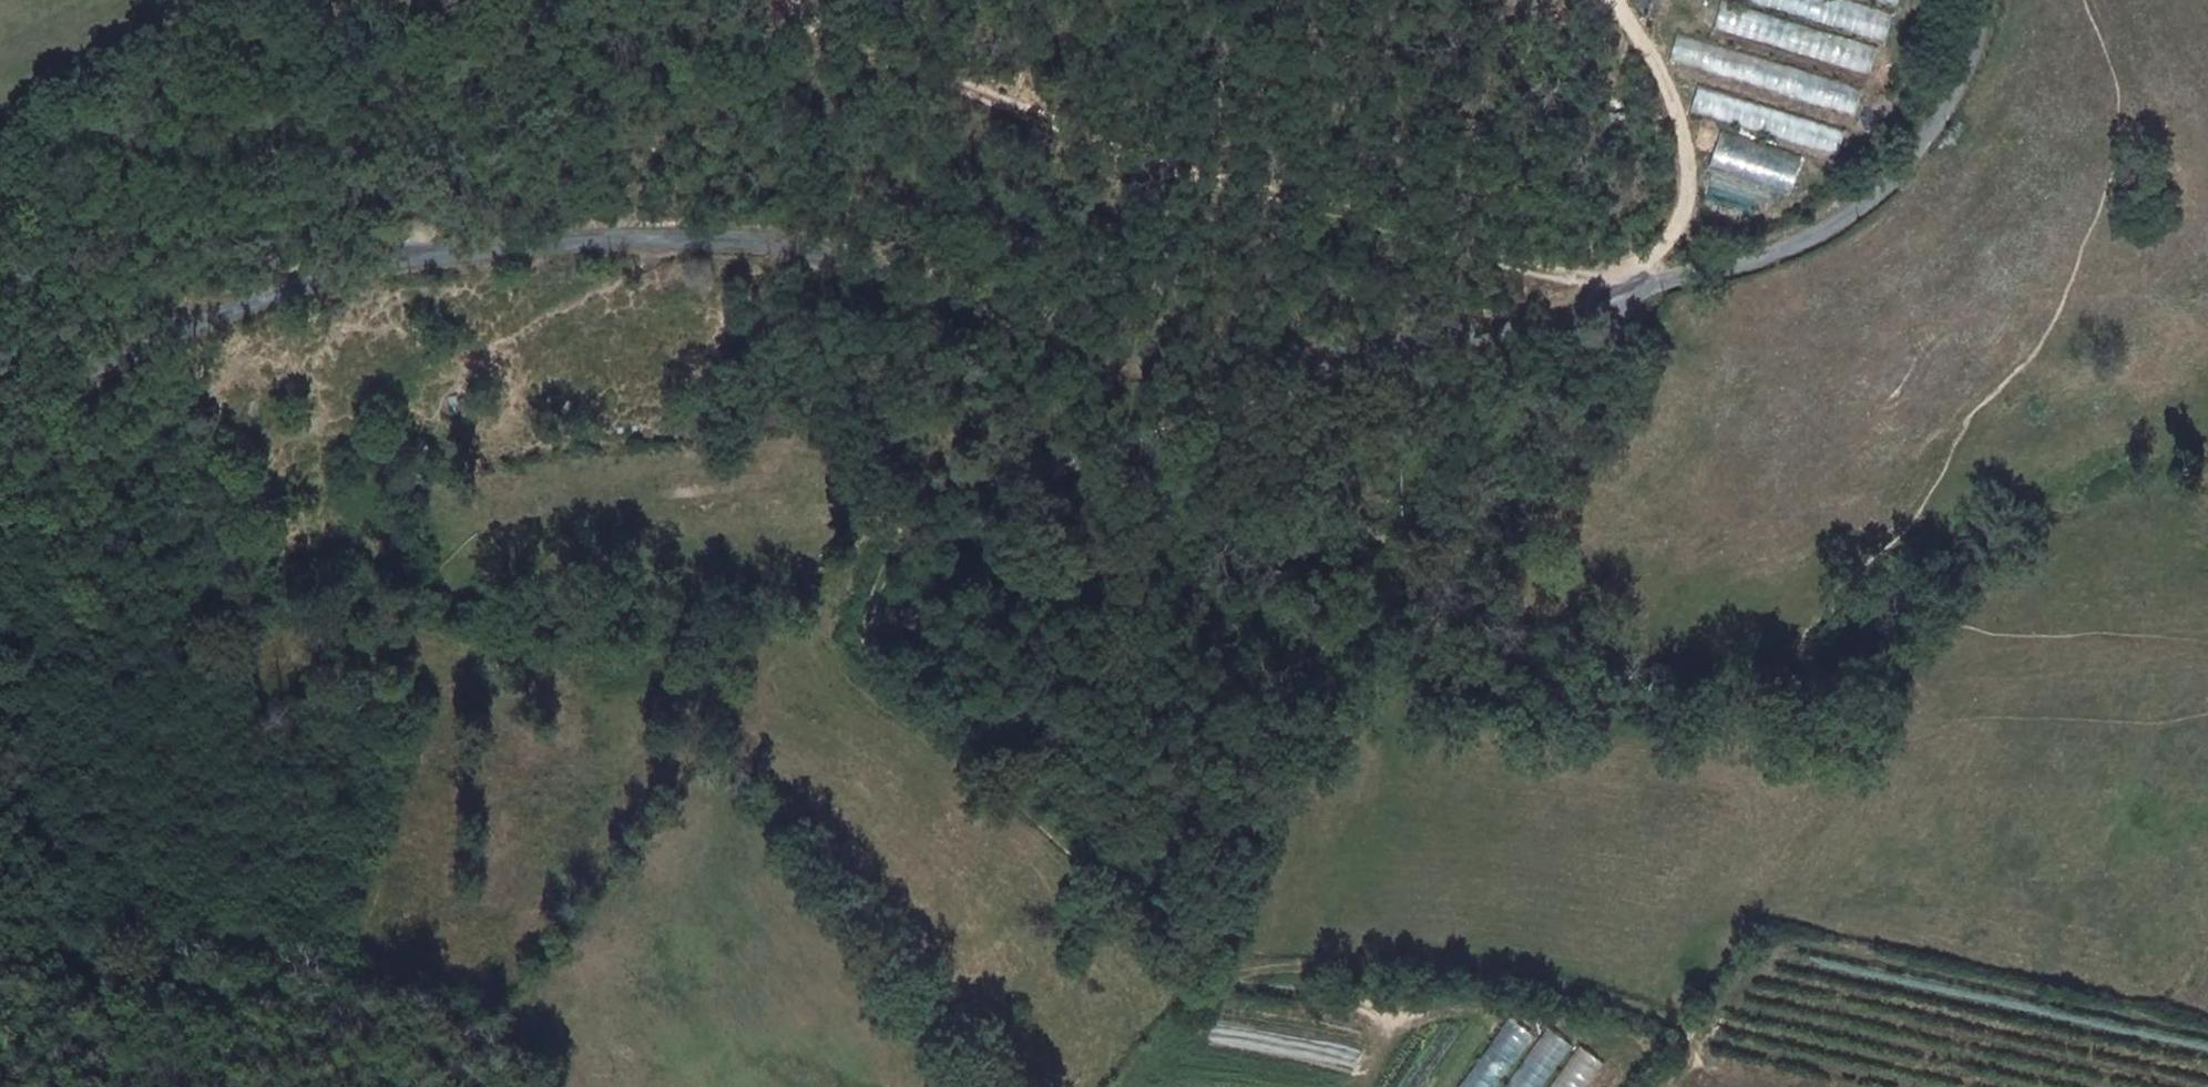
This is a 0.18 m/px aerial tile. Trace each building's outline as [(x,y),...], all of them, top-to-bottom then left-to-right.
[(1870,74),(1879,47),(1723,0),(1715,27),(1870,74)] [(1853,0),(1746,0),(1886,40),(1894,12),(1853,0)] [(1856,112),(1864,86),(1677,36),(1670,62),(1856,112)] [(1698,87),(1691,112),(1839,154),(1846,128),(1698,87)] [(1721,130),(1709,171),(1791,196),(1803,155),(1721,130)] [(1459,1086),(1496,1086),(1534,1035),(1509,1018),(1459,1086)] [(1503,1086),(1542,1086),(1572,1043),(1545,1025),(1503,1086)] [(1600,1059),(1572,1043),(1548,1086),(1584,1086),(1600,1059)]
